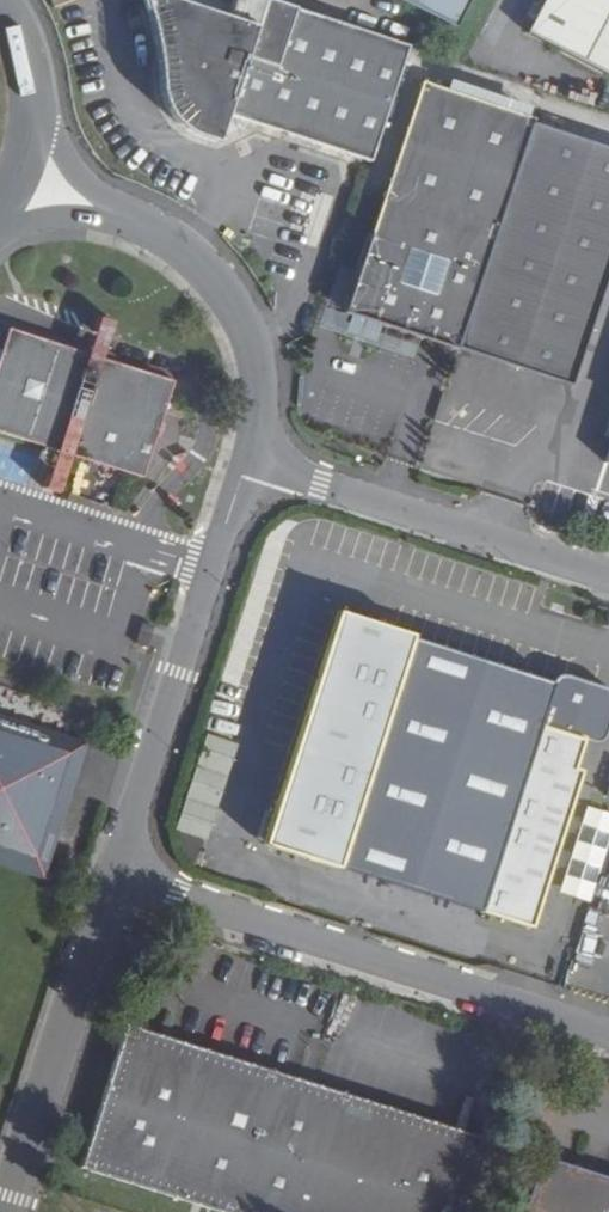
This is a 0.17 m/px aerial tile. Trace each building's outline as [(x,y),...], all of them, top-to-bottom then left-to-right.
[(141,16),(168,7),(150,0),(137,0),(141,16)] [(141,16),(145,30),(149,46),(153,63),(155,80),(156,97),(164,121),(174,134),(188,144),(214,153),(217,144),(223,146),(241,136),(243,131),(364,171),(392,83),(338,65),(347,37),(235,0),(233,0),(224,28),(168,7),(141,16)] [(471,0),(402,0),(456,28),(471,0)] [(528,35),(608,77),(608,0),(546,0),(528,35)] [(454,359),(454,357),(529,132),(531,128),(417,91),(341,322),(454,359)] [(529,132),(454,357),(568,395),(608,270),(608,159),(529,132)] [(0,348),(0,433),(124,472),(140,478),(171,381),(6,329),(0,348)] [(539,687),(538,689),(397,645),(335,624),(294,754),(262,854),(325,872),(467,916),(526,731),(580,747),(592,741),(600,711),(594,699),(577,693),(576,693),(573,692),(571,693),(569,694),(564,699),(558,697),(559,693),(558,690),(557,688),(556,685),(553,683),(550,682),(547,682),(543,683),(540,685),(539,687)] [(152,637),(139,634),(132,654),(145,658),(152,637)] [(0,716),(0,867),(43,881),(87,744),(0,716)] [(580,747),(526,731),(467,916),(537,938),(584,777),(574,773),(577,758),(580,747)] [(203,744),(172,840),(203,851),(234,754),(203,744)] [(78,1178),(185,1211),(469,1211),(489,1149),(124,1034),(78,1178)] [(524,1211),(608,1211),(608,1187),(539,1165),(524,1211)]
